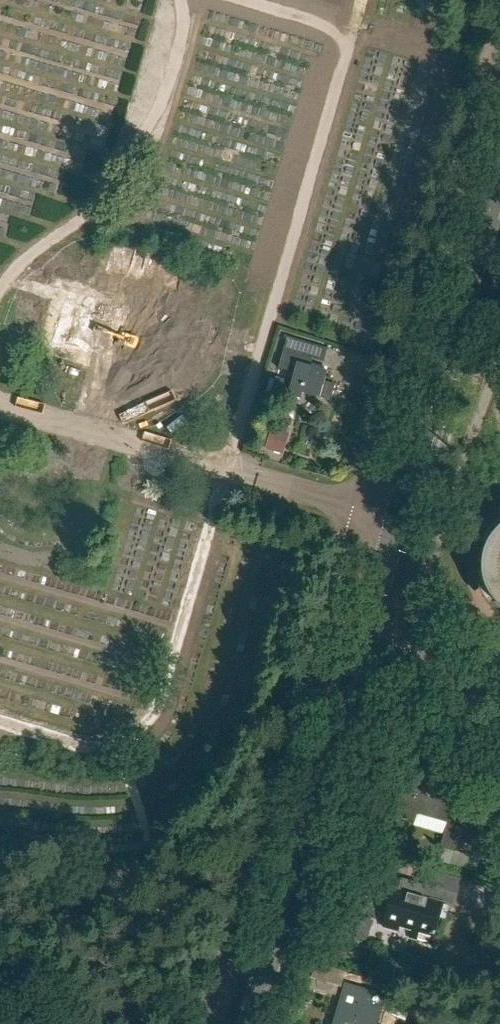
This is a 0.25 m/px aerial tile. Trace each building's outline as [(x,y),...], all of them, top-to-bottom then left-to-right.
[(0,138),(0,142),(22,150),(25,141),(2,133),(0,138)] [(93,333),(119,342),(118,346),(124,348),(129,331),(136,333),(143,310),(104,298),(93,333)] [(324,362),(327,349),(287,338),(278,369),(294,374),(292,382),(275,378),(270,396),(278,399),(280,394),(301,400),(303,394),(320,399),(328,372),(310,367),(312,359),(324,362)] [(264,450),(280,454),(285,435),(269,431),(264,450)] [(483,565),(483,570),(483,575),(484,579),(486,584),(487,588),(489,592),(492,596),(495,600),(498,603),(499,605),(499,527),(499,528),(496,531),(493,535),(490,539),(488,543),(486,547),(485,552),(484,556),(483,561),(483,565)] [(454,852),(451,864),(477,871),(481,859),(468,856),(476,827),(463,823),(468,806),(462,804),(465,795),(446,789),(449,779),(409,768),(397,808),(395,816),(414,822),(416,813),(447,822),(440,847),(454,852)] [(394,891),(385,922),(400,926),(401,922),(435,931),(442,904),(455,908),(459,894),(422,883),(398,877),(394,891)] [(371,993),(345,986),(334,1023),(362,1023),(371,993)]
